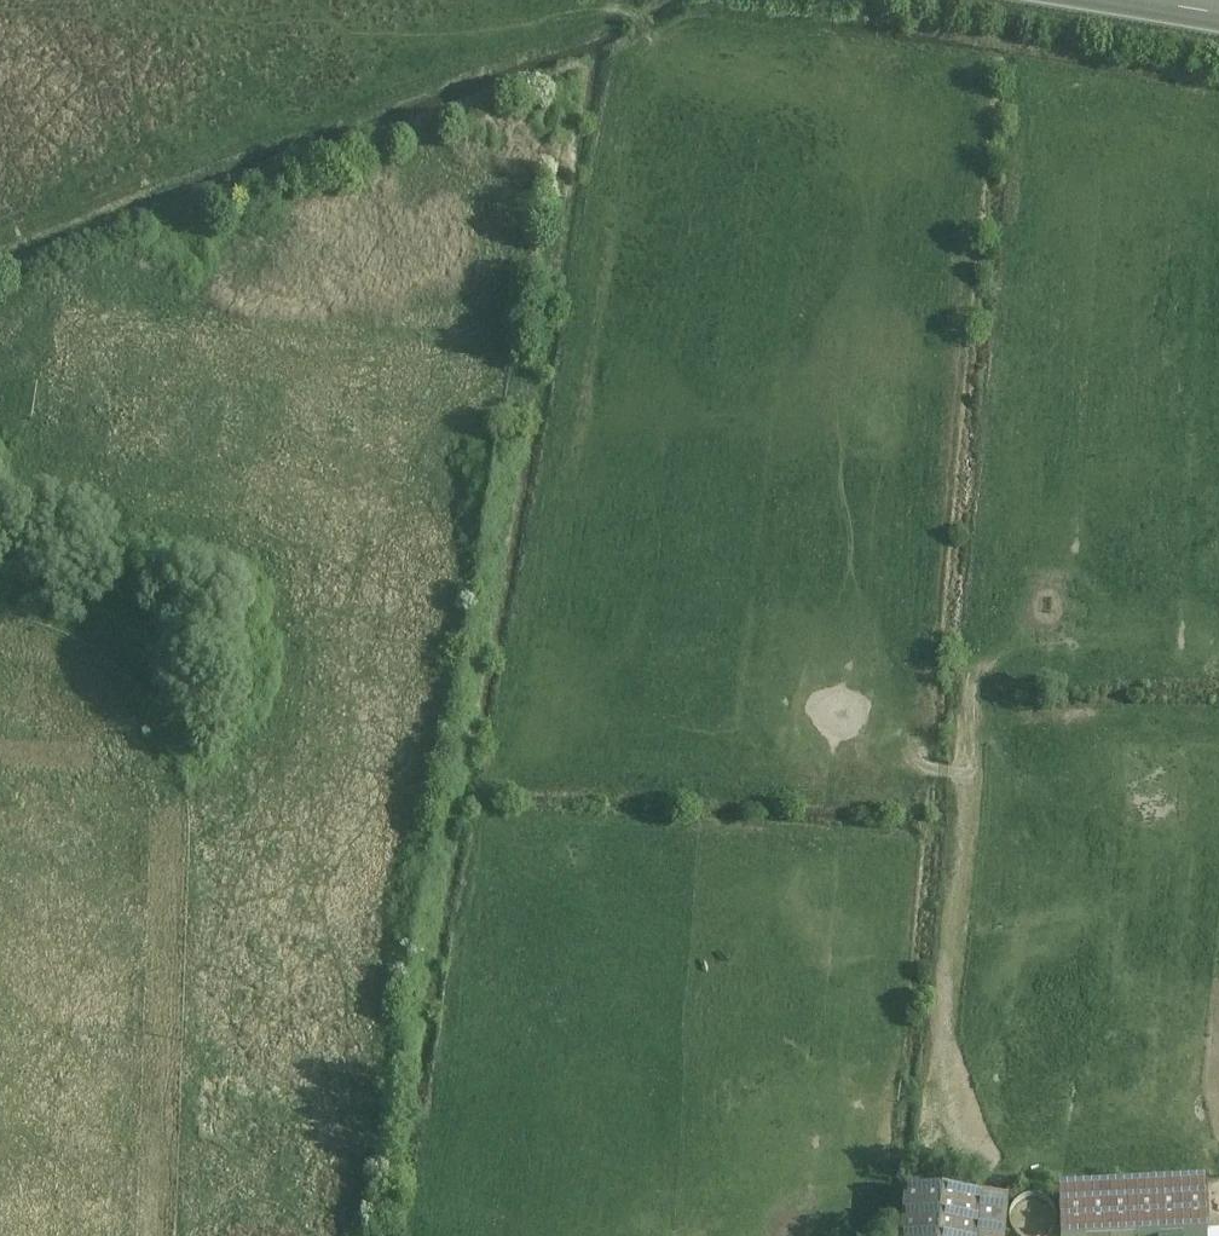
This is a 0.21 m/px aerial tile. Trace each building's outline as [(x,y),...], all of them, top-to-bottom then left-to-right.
[(1060,1182),(1062,1235),(1095,1235),(1207,1233),(1205,1179),(1060,1182)] [(1011,1195),(908,1186),(904,1235),(1007,1235),(1011,1195)]
